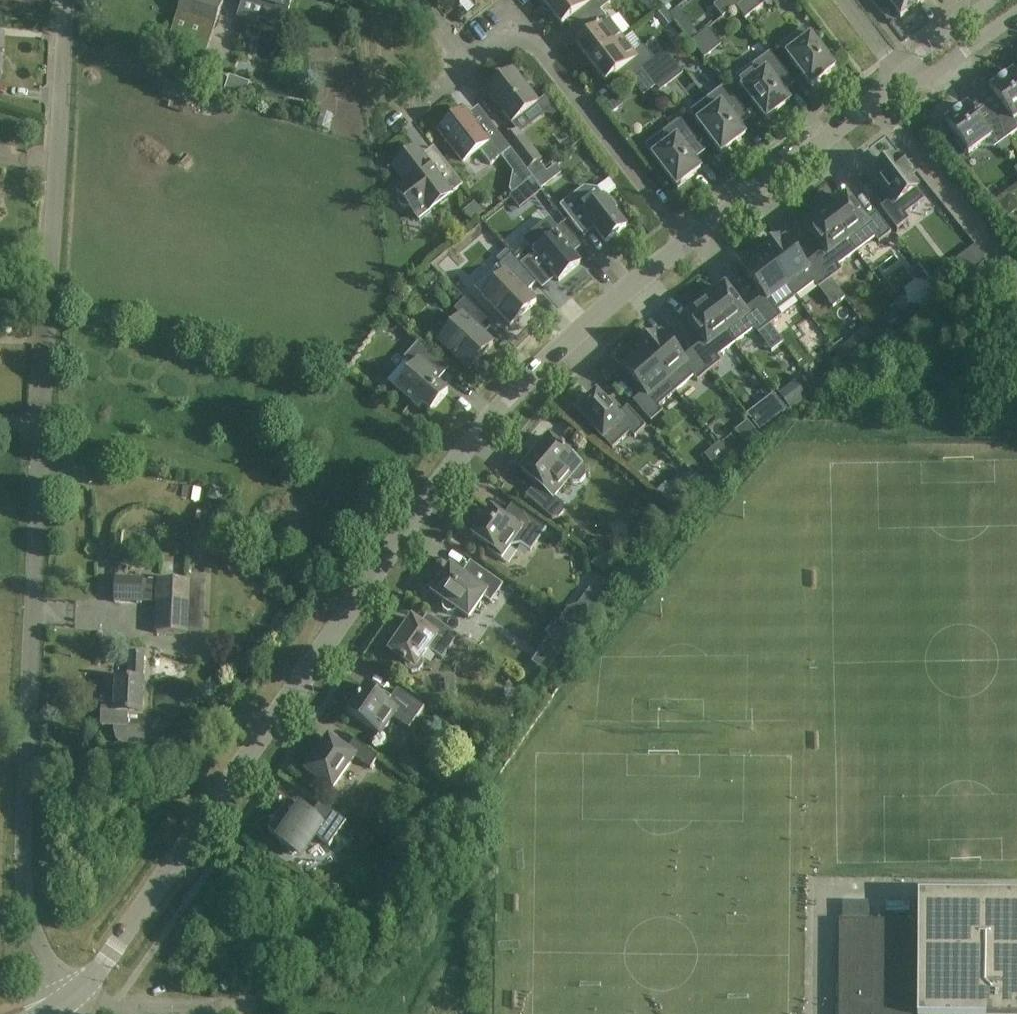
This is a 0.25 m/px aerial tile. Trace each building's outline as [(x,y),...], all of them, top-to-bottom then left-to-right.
[(176,16),(178,17),(168,50),(177,53),(184,31),(191,33),(185,52),(206,57),(214,28),(223,0),(181,0),(176,16)] [(238,17),(259,24),(260,19),(282,26),(286,14),(288,14),(292,0),(244,0),(238,17)] [(547,6),(562,25),(570,19),(577,28),(601,10),(610,3),(608,0),(555,0),(547,6)] [(736,7),(736,6),(745,0),(721,0),(714,5),(723,17),(736,7)] [(736,6),(736,7),(745,19),(770,0),(745,0),(736,6)] [(882,14),(892,6),(901,18),(924,0),(871,0),(882,14)] [(623,38),(601,10),(577,28),(585,38),(577,44),(591,63),(623,38)] [(699,33),(691,23),(684,29),(692,39),(699,33)] [(827,57),(804,26),(795,32),(803,42),(787,54),(811,86),(831,71),(823,61),(827,57)] [(706,45),(715,38),(708,29),(691,42),(705,59),(712,53),(706,45)] [(634,53),(623,38),(591,63),(606,82),(614,76),(621,85),(655,59),(644,45),(634,53)] [(661,76),(676,65),(666,51),(643,69),(660,92),(668,86),(661,76)] [(794,83),(770,52),(751,66),(735,78),(742,88),(766,120),(786,105),(778,94),(794,83)] [(1008,137),(1016,131),(1016,78),(1013,72),(1008,75),(1006,71),(992,81),(995,85),(990,88),(1004,108),(993,116),(1008,137)] [(513,73),(511,74),(508,73),(501,78),(501,82),(487,92),(512,124),(537,104),(513,73)] [(749,117),(726,85),(706,100),(691,111),(698,121),(722,153),(742,138),(734,128),(749,117)] [(1008,137),(993,116),(982,124),(968,105),(963,108),(960,104),(947,114),(949,118),(945,121),(957,137),(955,139),(965,151),(966,150),(969,154),(980,145),(995,147),(1008,137)] [(511,149),(505,141),(491,123),(479,131),(463,111),(439,129),(464,161),(479,149),(491,164),(511,149)] [(704,150),(681,119),(661,134),(646,145),(653,155),(677,187),(697,172),(689,162),(704,150)] [(505,141),(511,149),(534,178),(545,169),(540,163),(543,162),(519,131),(505,141)] [(431,165),(417,147),(393,165),(406,182),(397,190),(399,193),(398,195),(397,197),(398,202),(401,205),(405,207),(410,207),(411,208),(420,201),(425,206),(446,189),(450,194),(463,185),(441,157),(431,165)] [(891,162),(888,159),(874,169),(877,173),(874,175),(892,199),(881,208),(897,229),(909,220),(905,215),(924,200),(908,179),(910,178),(897,160),(895,162),(894,160),(891,162)] [(545,169),(534,178),(542,188),(563,172),(556,163),(546,171),(545,169)] [(513,194),(510,196),(519,208),(542,190),(533,178),(523,186),(513,194)] [(598,188),(584,186),(560,205),(580,232),(591,223),(606,242),(627,226),(615,211),(618,208),(607,194),(605,196),(598,188)] [(840,195),(823,208),(856,251),(875,237),(879,243),(891,233),(875,212),(864,220),(846,197),(843,199),(840,195)] [(825,250),(814,258),(830,279),(842,271),(838,266),(856,251),(823,208),(807,220),(809,224),(806,226),(825,250)] [(549,220),(524,240),(559,281),(580,263),(573,254),(569,250),(578,242),(563,224),(557,229),(549,220)] [(819,288),(830,279),(814,258),(803,266),(785,242),(782,244),(780,241),(763,253),(788,287),(787,287),(796,298),(815,283),(819,288)] [(975,245),(931,279),(942,292),(985,258),(975,245)] [(749,270),(746,272),(764,296),(754,304),(770,325),(781,316),(778,311),(796,298),(787,287),(788,287),(763,253),(746,266),(749,270)] [(511,255),(500,265),(498,264),(474,287),(511,326),(536,302),(527,291),(537,283),(511,255)] [(927,304),(926,281),(903,281),(904,305),(927,304)] [(758,334),(770,325),(754,304),(743,312),(725,288),(722,290),(719,287),(703,299),(736,343),(754,329),(758,334)] [(493,324),(466,298),(455,310),(462,317),(439,341),(469,370),(493,344),(483,334),(493,324)] [(736,343),(703,299),(686,312),(689,315),(686,317),(704,341),(692,350),(709,371),(721,362),(717,357),(736,343)] [(866,330),(837,352),(847,365),(875,343),(866,330)] [(656,336),(640,350),(676,391),(693,376),(698,381),(709,371),(692,350),(681,360),(661,337),(659,340),(656,336)] [(405,359),(387,381),(395,388),(419,409),(423,405),(431,413),(448,393),(434,380),(436,377),(432,373),(441,363),(446,367),(446,366),(419,341),(409,352),(404,358),(405,359)] [(676,391),(640,350),(624,364),(627,367),(624,370),(644,392),(634,401),(651,422),(663,412),(658,407),(676,391)] [(799,389),(784,401),(789,409),(805,396),(799,389)] [(594,397),(591,394),(578,406),(581,409),(578,412),(613,449),(630,432),(635,437),(646,427),(627,407),(617,416),(597,395),(594,397)] [(773,397),(747,417),(759,433),(785,413),(773,397)] [(581,464),(549,437),(521,470),(537,483),(526,496),(552,518),(559,518),(564,512),(563,506),(553,497),(569,479),(573,482),(581,482),(586,477),(585,469),(581,464)] [(703,455),(713,466),(728,453),(718,441),(703,455)] [(667,483),(657,492),(673,509),(682,500),(667,483)] [(492,509),(473,535),(490,546),(488,549),(501,558),(510,545),(521,543),(531,550),(538,540),(546,528),(521,511),(512,523),(492,509)] [(435,591),(433,593),(444,601),(442,605),(444,610),(447,613),(453,613),(457,610),(469,619),(484,597),(491,603),(504,585),(476,565),(467,578),(451,567),(444,578),(440,579),(435,587),(435,591)] [(143,579),(116,579),(115,602),(142,603),(143,579)] [(189,581),(159,580),(157,633),(187,634),(189,581)] [(568,608),(560,619),(576,630),(601,593),(591,585),(578,604),(568,608)] [(292,623),(281,612),(271,622),(283,633),(292,623)] [(458,636),(428,614),(421,624),(413,619),(390,651),(405,662),(406,667),(412,672),(419,671),(422,666),(421,660),(429,649),(442,659),(458,636)] [(557,617),(547,633),(565,645),(576,630),(560,619),(557,617)] [(145,654),(131,653),(130,680),(117,680),(116,701),(104,701),(103,725),(127,726),(128,714),(143,715),(145,681),(143,681),(145,654)] [(389,702),(366,686),(348,712),(380,735),(393,717),(410,728),(424,707),(398,689),(389,702)] [(308,769),(307,771),(333,790),(355,757),(371,768),(379,756),(355,739),(347,750),(329,738),(316,757),(312,759),(310,760),(308,763),(308,765),(308,769)] [(273,826),(269,831),(282,840),(280,843),(288,848),(293,855),(295,853),(300,856),(308,844),(315,835),(330,846),(338,834),(347,821),(320,803),(312,815),(303,810),(302,812),(289,803),(279,817),(271,821),(273,826)] [(919,894),(918,894),(918,904),(918,921),(839,920),(839,1013),(1016,1013),(1016,895),(919,894)] [(839,914),(864,914),(864,902),(839,902),(839,914)] [(904,902),(881,903),(882,913),(904,912),(904,902)]
